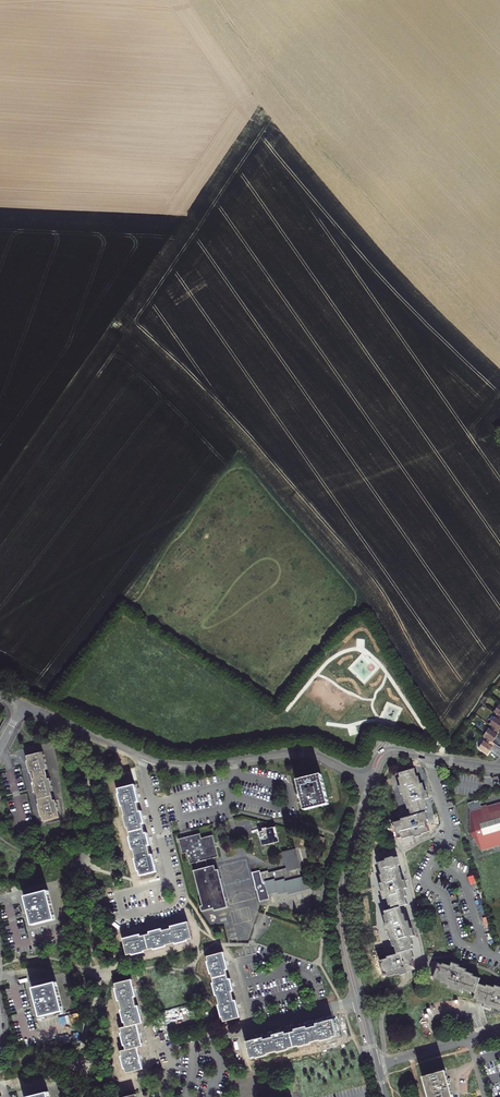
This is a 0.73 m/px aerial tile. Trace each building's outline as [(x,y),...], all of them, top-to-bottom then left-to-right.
[(499,704),(494,712),(498,715),(496,718),(495,717),(489,725),(492,727),(490,729),(489,729),(483,736),(487,739),(485,741),(484,741),(479,749),(487,754),(492,747),(492,746),(494,743),(492,742),(497,734),(496,734),(498,731),(499,728),(499,705),(499,704)] [(48,779),(46,770),(48,769),(43,752),(27,756),(28,761),(27,761),(30,774),(32,773),(34,783),(33,783),(36,795),(37,795),(40,804),(38,805),(42,817),(43,817),(44,822),(60,817),(56,800),(54,801),(51,791),(53,791),(50,779),(48,779)] [(411,816),(401,819),(402,821),(394,823),(398,839),(402,838),(403,839),(410,837),(414,836),(415,838),(419,837),(422,836),(422,834),(430,832),(427,820),(428,820),(426,812),(427,812),(426,808),(427,807),(425,799),(429,798),(427,791),(425,791),(423,784),(421,784),(418,776),(417,777),(414,769),(399,774),(400,778),(398,778),(401,786),(398,786),(401,794),(402,794),(404,801),(405,801),(408,809),(409,808),(411,816)] [(309,777),(298,780),(305,810),(329,804),(321,774),(320,774),(309,777)] [(145,824),(142,811),(140,812),(138,803),(140,802),(135,785),(134,785),(119,789),(120,794),(119,794),(122,807),(123,806),(126,816),(124,816),(128,828),(129,828),(131,837),(130,838),(133,850),(134,849),(137,859),(136,859),(139,871),(140,871),(141,876),(157,872),(153,855),(151,855),(149,846),(151,845),(148,833),(146,834),(143,824),(145,824)] [(479,801),(468,804),(471,813),(471,832),(482,850),(492,847),(499,845),(499,804),(487,808),(487,806),(481,808),(479,801)] [(263,831),(259,832),(263,846),(280,842),(276,827),(267,829),(267,828),(262,829),(263,831)] [(215,865),(208,867),(206,860),(219,857),(213,835),(207,837),(201,838),(200,834),(194,835),(179,839),(183,854),(187,852),(190,864),(197,862),(199,870),(194,871),(203,906),(201,906),(202,912),(214,908),(214,911),(228,907),(219,869),(216,870),(215,865)] [(260,871),(252,873),(255,884),(256,890),(257,890),(260,902),(270,899),(268,893),(277,891),(278,893),(288,891),(288,893),(307,888),(304,876),(301,877),(295,849),(282,852),(284,859),(286,868),(269,873),(268,871),(261,873),(260,871)] [(403,915),(400,907),(408,905),(405,897),(407,897),(405,889),(407,888),(405,880),(403,881),(399,866),(400,865),(398,857),(394,858),(393,857),(386,859),(386,861),(378,863),(382,874),(380,875),(383,883),(380,883),(381,885),(383,891),(381,891),(383,899),(387,898),(389,906),(391,905),(392,909),(385,911),(386,915),(384,916),(387,923),(384,924),(387,932),(388,931),(390,939),(391,939),(393,947),(395,946),(397,954),(387,957),(387,958),(380,960),(384,976),(388,975),(389,977),(396,974),(397,975),(400,974),(401,976),(405,974),(409,973),(408,972),(416,970),(413,958),(414,958),(411,950),(413,949),(412,945),(413,945),(411,937),(415,936),(412,928),(411,929),(408,921),(406,922),(404,914),(403,915)] [(48,891),(25,897),(33,925),(55,919),(48,891)] [(162,931),(162,929),(149,932),(150,934),(140,936),(140,935),(123,939),(127,955),(132,954),(132,955),(144,952),(144,951),(154,948),(154,950),(166,946),(166,945),(175,943),(175,944),(188,941),(187,940),(192,939),(188,922),(171,927),(172,929),(162,931)] [(214,983),(213,983),(216,996),(217,995),(220,1005),(219,1005),(222,1017),(223,1017),(224,1022),(240,1018),(236,1000),(234,1001),(232,992),(234,991),(230,979),(228,979),(226,970),(228,969),(224,952),(207,956),(209,961),(207,962),(210,974),(212,973),(214,983)] [(438,963),(433,979),(441,982),(440,983),(448,986),(447,988),(462,993),(463,991),(471,994),(471,992),(475,993),(473,999),(477,1000),(477,1001),(480,1003),(484,1004),(483,1006),(491,1009),(491,1008),(499,1010),(499,1009),(499,1010),(499,987),(499,986),(495,985),(494,987),(487,985),(486,986),(479,984),(480,978),(473,975),(473,974),(466,971),(467,969),(459,966),(459,965),(452,962),(451,966),(443,963),(442,965),(438,963)] [(125,1022),(126,1027),(121,1028),(122,1033),(121,1033),(124,1046),(125,1045),(127,1050),(121,1051),(122,1056),(121,1056),(125,1069),(126,1068),(127,1073),(143,1069),(138,1047),(143,1046),(137,1024),(143,1023),(138,1006),(137,1006),(134,997),(136,997),(132,979),(115,984),(116,988),(115,989),(118,1001),(119,1001),(122,1010),(121,1010),(124,1023),(125,1022)] [(56,982),(34,988),(41,1017),(64,1011),(56,982)] [(164,1024),(189,1018),(187,1010),(162,1016),(164,1024)] [(264,1037),(247,1042),(251,1058),(256,1057),(256,1058),(268,1055),(268,1054),(277,1051),(278,1052),(290,1049),(290,1048),(299,1046),(299,1047),(311,1044),(311,1042),(320,1040),(321,1041),(333,1038),(332,1037),(337,1036),(333,1019),(316,1024),(316,1026),(307,1028),(307,1026),(295,1029),(295,1031),(286,1034),(285,1032),(273,1035),(273,1037),(264,1039),(264,1037)] [(423,1076),(429,1096),(453,1096),(449,1084),(445,1070),(423,1076)]
